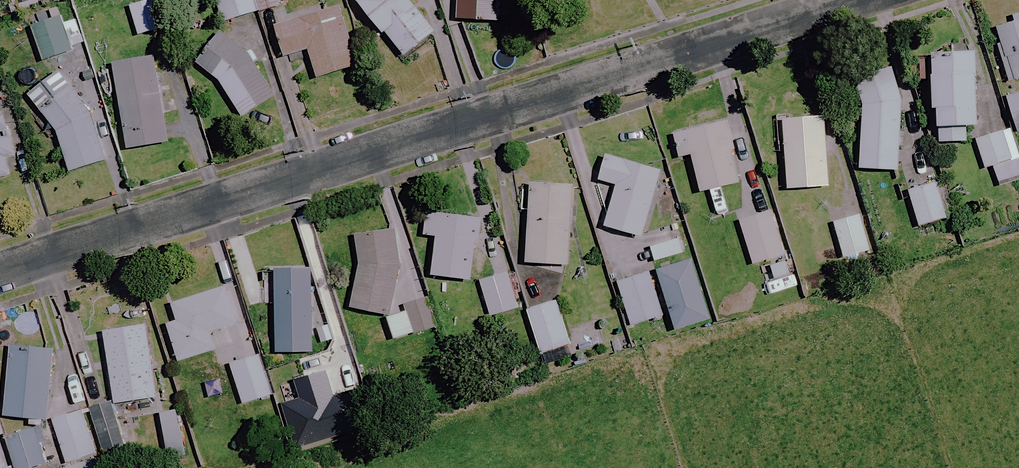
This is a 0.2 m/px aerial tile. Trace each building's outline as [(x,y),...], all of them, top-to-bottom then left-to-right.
[(140,35),(160,30),(153,0),(133,5),(136,15),(140,35)] [(223,23),(281,6),(279,0),(216,0),(223,23)] [(409,0),(357,0),(383,33),(385,32),(404,57),(434,33),(409,0)] [(501,0),(459,0),(459,21),(500,22),(501,0)] [(358,66),(339,7),(276,26),(286,58),(309,51),(317,79),(358,66)] [(74,51),(58,8),(29,19),(44,62),(74,51)] [(990,25),(1008,81),(1018,77),(1018,15),(990,25)] [(221,31),(201,55),(195,62),(220,82),(243,118),(277,96),(251,56),(221,31)] [(976,126),(973,53),(929,55),(932,128),(976,126)] [(152,56),(145,57),(123,62),(112,65),(132,150),(172,141),(152,56)] [(903,72),(865,69),(858,169),(895,172),(903,72)] [(91,112),(60,73),(30,97),(57,130),(72,173),(108,160),(91,112)] [(1004,99),(1016,133),(1018,132),(1018,93),(1004,99)] [(14,175),(9,160),(22,156),(10,116),(0,119),(0,179),(14,175)] [(827,188),(824,118),(783,119),(786,189),(827,188)] [(748,148),(742,119),(674,133),(680,158),(693,155),(701,193),(738,185),(731,151),(748,148)] [(1004,131),(975,138),(983,170),(993,167),(998,187),(1018,182),(1018,163),(1014,141),(1006,143),(1004,131)] [(662,171),(607,156),(600,181),(617,186),(606,228),(644,238),(662,171)] [(574,226),(576,185),(532,183),(531,193),(521,192),(520,212),(530,212),(528,264),(567,265),(569,226),(574,226)] [(947,219),(937,183),(907,191),(917,228),(947,219)] [(785,255),(771,211),(738,222),(752,266),(785,255)] [(478,217),(425,215),(424,236),(437,237),(435,278),(475,279),(478,217)] [(871,251),(860,215),(831,224),(842,260),(871,251)] [(391,313),(400,236),(363,231),(354,309),(391,313)] [(791,275),(787,261),(770,267),(774,280),(791,275)] [(313,268),(276,269),(277,354),(314,353),(313,268)] [(664,316),(651,272),(618,282),(631,326),(664,316)] [(519,309),(510,274),(481,281),(490,317),(519,309)] [(237,324),(226,287),(172,303),(178,321),(168,324),(179,361),(216,350),(210,332),(237,324)] [(441,328),(433,299),(405,306),(413,336),(441,328)] [(571,345),(557,301),(527,310),(540,354),(571,345)] [(157,398),(148,326),(105,331),(114,404),(157,398)] [(52,349),(12,345),(5,417),(46,421),(52,349)] [(273,396),(262,355),(232,363),(243,404),(273,396)] [(125,445),(112,403),(91,410),(103,452),(125,445)] [(96,454),(83,412),(54,422),(67,463),(96,454)] [(37,428),(8,436),(16,467),(34,467),(47,465),(37,428)] [(11,466),(7,467),(0,446),(0,467),(12,467),(11,466)] [(97,460),(69,467),(100,467),(97,460)]
